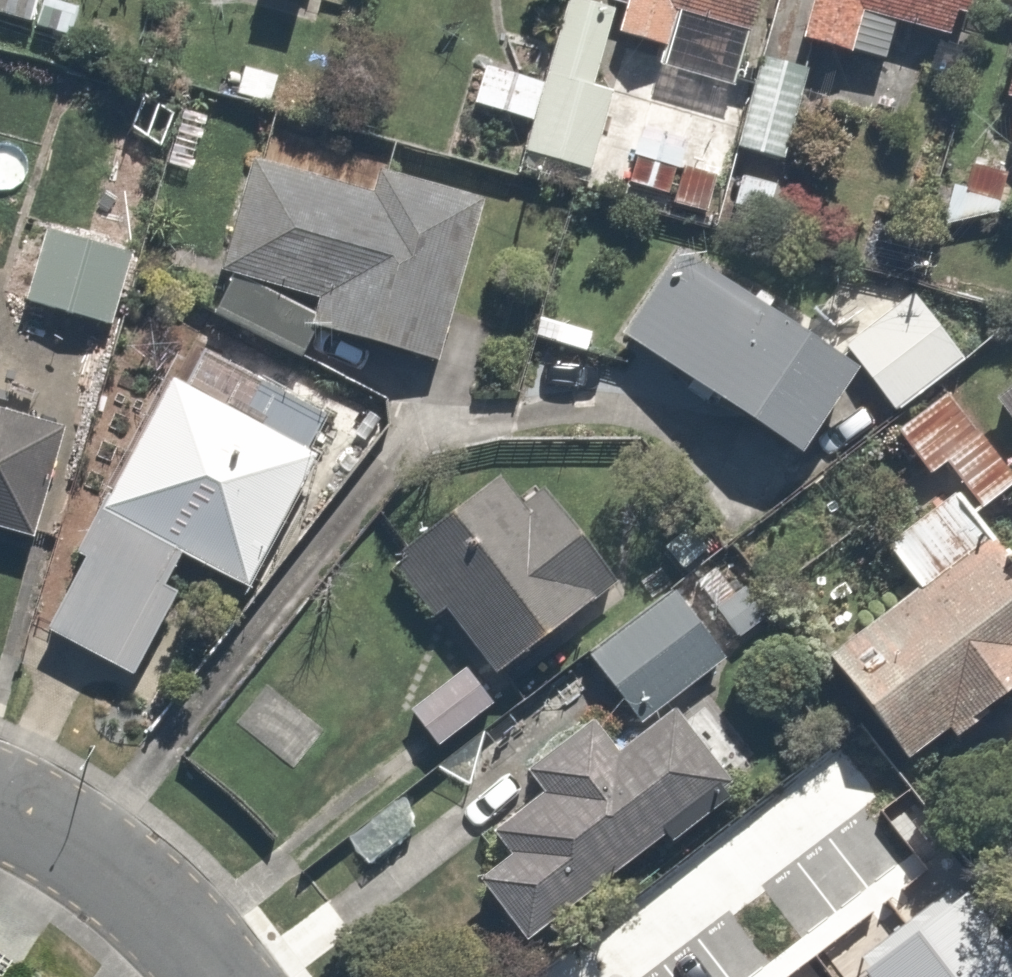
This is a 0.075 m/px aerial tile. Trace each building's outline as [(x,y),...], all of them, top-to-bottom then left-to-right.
[(26,21),(32,0),(0,0),(0,14),(26,21)] [(532,71),(522,119),(513,157),(596,175),(601,152),(625,157),(622,173),(667,183),(670,169),(703,176),(719,103),(590,75),(607,0),(548,0),(532,71)] [(610,37),(659,47),(667,5),(752,22),(757,0),(617,0),(610,37)] [(798,30),(851,44),(862,2),(951,25),(958,0),(805,0),(798,30)] [(798,61),(752,49),(730,137),(776,148),(798,61)] [(522,119),(532,71),(476,59),(466,107),(522,119)] [(359,179),(249,147),(204,301),(308,331),(313,316),(423,348),(470,186),(366,156),(359,179)] [(127,243),(30,217),(21,248),(10,289),(103,315),(107,316),(127,243)] [(21,248),(0,242),(0,528),(41,539),(103,315),(10,289),(21,248)] [(846,351),(667,249),(615,341),(793,442),(846,351)] [(962,354),(915,292),(842,346),(846,351),(890,409),(962,354)] [(318,401),(180,333),(41,618),(133,663),(188,550),(235,572),(318,401)] [(985,392),(1011,430),(1011,372),(985,392)] [(974,496),(1010,469),(943,380),(890,420),(927,469),(944,456),(974,496)] [(478,662),(612,563),(544,472),(513,495),(495,470),(392,546),(478,662)] [(950,481),(878,532),(908,575),(821,635),(905,757),(1011,683),(1011,570),(950,481)] [(724,647),(670,572),(577,639),(631,714),(724,647)] [(492,696),(459,654),(402,700),(435,741),(492,696)] [(723,768),(668,705),(617,749),(591,719),(520,781),(529,792),(487,829),(500,845),(461,879),(519,946),(723,768)] [(634,933),(626,976),(788,976),(741,969),(744,952),(634,933)]
